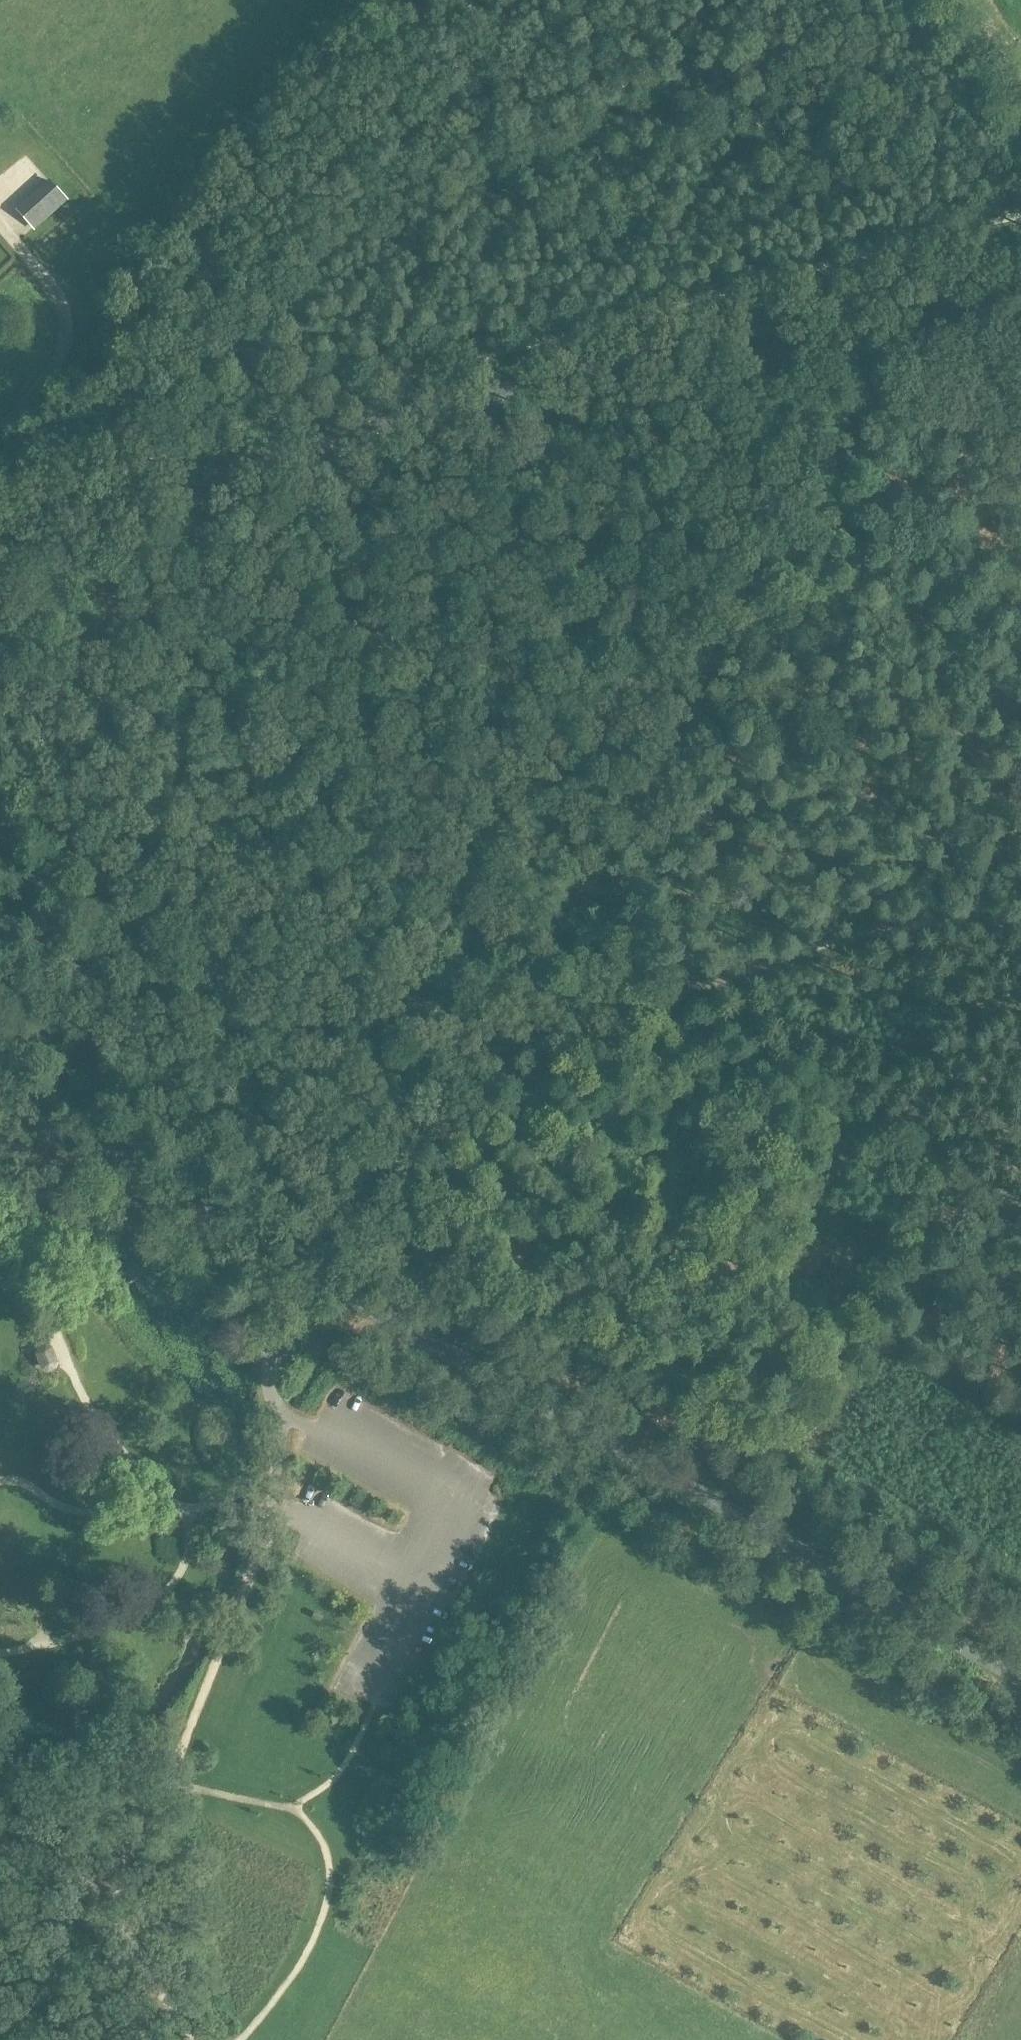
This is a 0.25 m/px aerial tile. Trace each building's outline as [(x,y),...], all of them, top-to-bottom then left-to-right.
[(37,1347),(35,1353),(40,1368),(46,1369),(53,1366),(56,1361),(49,1346),(44,1345),(37,1347)]
